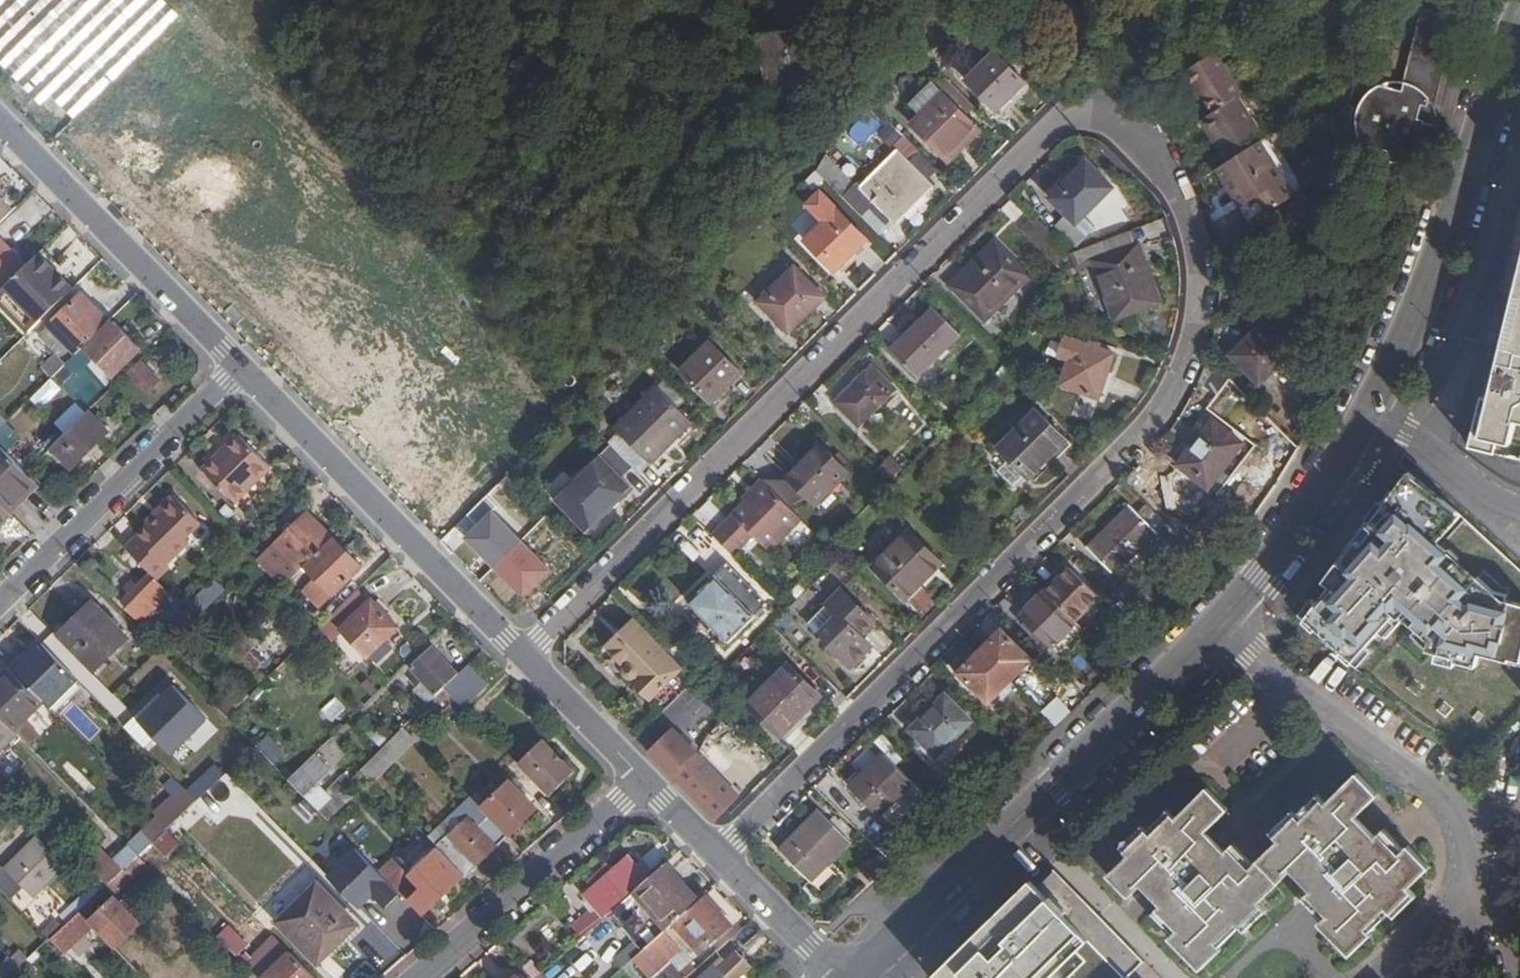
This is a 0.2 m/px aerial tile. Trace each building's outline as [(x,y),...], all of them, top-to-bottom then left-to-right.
[(161,0),(0,0),(0,66),(42,108),(52,99),(74,122),(179,18),(161,0)] [(1421,159),(1434,147),(1441,125),(1433,123),(1457,16),(1422,7),(1402,94),(1387,91),(1389,86),(1381,89),(1375,94),(1369,100),(1365,107),(1362,114),(1361,121),(1361,127),(1362,134),(1365,140),(1375,154),(1377,148),(1393,152),(1389,167),(1415,174),(1419,159),(1421,159)] [(814,29),(757,38),(766,92),(823,81),(814,29)] [(1029,84),(998,53),(970,80),(1001,112),(1029,84)] [(1237,96),(1211,54),(1179,75),(1190,92),(1196,88),(1202,98),(1212,112),(1237,96)] [(913,105),(925,116),(945,95),(934,83),(913,105)] [(1196,101),(1202,98),(1196,88),(1190,92),(1196,101)] [(959,89),(949,99),(966,116),(976,107),(959,89)] [(949,99),(945,95),(925,116),(915,126),(946,156),(977,126),(966,116),(949,99)] [(1217,144),(1230,162),(1261,141),(1265,138),(1237,96),(1212,112),(1206,116),(1222,140),(1217,144)] [(152,102),(103,154),(149,197),(198,146),(152,102)] [(1201,120),(1217,144),(1222,140),(1206,116),(1201,120)] [(894,145),(907,130),(894,119),(881,134),(894,145)] [(982,131),(977,126),(946,156),(951,161),(982,131)] [(1301,191),(1265,138),(1261,141),(1296,193),(1301,191)] [(1296,193),(1261,141),(1230,162),(1218,169),(1234,195),(1240,191),(1249,206),(1260,199),(1268,211),(1296,193)] [(217,226),(253,192),(211,146),(174,180),(217,226)] [(856,185),(825,157),(818,170),(864,218),(873,209),(885,221),(891,215),(897,221),(931,186),(900,154),(865,189),(859,183),(856,185)] [(1116,187),(1089,161),(1053,197),(1071,215),(1080,223),(1088,215),(1116,187)] [(870,239),(823,193),(812,205),(827,222),(807,240),(838,271),(870,239)] [(14,212),(0,198),(0,226),(14,212)] [(1080,223),(1071,215),(1060,226),(1069,235),(1080,223)] [(1080,223),(1069,235),(1080,246),(1100,226),(1088,215),(1080,223)] [(8,285),(27,267),(2,241),(0,243),(0,293),(8,285)] [(1034,276),(997,241),(953,285),(989,321),(1034,276)] [(1111,256),(1106,245),(1080,254),(1085,266),(1095,263),(1116,323),(1164,305),(1142,244),(1111,256)] [(8,285),(42,321),(74,289),(40,254),(27,267),(8,285)] [(797,267),(761,302),(792,333),(827,297),(797,267)] [(1491,394),(1483,392),(1472,445),(1509,453),(1517,417),(1519,418),(1519,274),(1491,394)] [(32,331),(42,321),(8,285),(0,293),(0,298),(32,331)] [(50,328),(77,355),(99,333),(100,332),(109,323),(83,296),(50,328)] [(962,333),(936,309),(895,350),(920,375),(962,333)] [(102,335),(100,332),(99,333),(77,355),(69,364),(76,373),(92,358),(112,378),(142,348),(115,322),(102,335)] [(1297,356),(1265,322),(1226,358),(1229,361),(1259,393),(1277,375),(1297,356)] [(50,328),(42,337),(69,364),(77,355),(50,328)] [(1117,354),(1081,341),(1067,385),(1103,398),(1117,354)] [(742,375),(713,345),(685,373),(714,403),(742,375)] [(1301,366),(1297,356),(1277,375),(1284,383),(1301,366)] [(142,364),(129,376),(145,394),(159,382),(142,364)] [(891,395),(868,373),(840,402),(862,424),(891,395)] [(659,390),(616,431),(652,466),(666,452),(663,450),(675,439),(677,441),(695,424),(659,390)] [(1070,441),(1040,410),(1001,447),(1011,457),(1000,468),(1016,484),(1028,473),(1034,478),(1070,441)] [(109,432),(90,411),(52,448),(72,467),(109,432)] [(1250,441),(1213,413),(1175,463),(1212,491),(1250,441)] [(273,468),(242,436),(205,471),(237,504),(273,468)] [(836,455),(822,442),(789,475),(811,497),(817,503),(817,502),(845,474),(850,469),(847,466),(836,455)] [(21,467),(0,446),(0,501),(7,508),(31,485),(18,471),(21,467)] [(633,487),(628,482),(624,478),(634,468),(612,446),(559,501),(589,531),(633,487)] [(841,451),(836,455),(847,466),(851,461),(841,451)] [(892,480),(906,465),(893,453),(879,468),(892,480)] [(848,477),(845,474),(817,502),(821,505),(830,505),(843,492),(848,477)] [(1407,474),(1365,527),(1371,532),(1304,617),(1352,659),(1393,612),(1426,643),(1424,648),(1449,661),(1448,665),(1466,675),(1472,665),(1519,691),(1519,587),(1454,509),(1407,474)] [(789,475),(762,477),(765,480),(790,505),(811,497),(789,475)] [(790,505),(765,480),(746,500),(748,502),(715,535),(736,555),(757,535),(773,551),(805,519),(790,505)] [(152,524),(125,549),(151,574),(157,580),(170,568),(166,564),(190,541),(186,537),(201,522),(174,495),(157,511),(161,515),(152,524)] [(11,513),(7,508),(0,501),(0,524),(11,513)] [(1117,576),(1160,532),(1130,503),(1087,546),(1117,576)] [(148,520),(152,524),(161,515),(157,511),(148,520)] [(260,560),(285,585),(305,565),(333,537),(308,512),(294,526),(290,522),(284,528),(288,532),(260,560)] [(945,561),(913,532),(879,567),(908,598),(945,561)] [(333,537),(305,565),(317,578),(310,586),(325,602),(333,595),(361,566),(333,537)] [(527,602),(560,568),(529,537),(496,571),(527,602)] [(767,605),(730,564),(692,602),(731,642),(767,605)] [(1056,647),(1105,598),(1071,564),(1022,612),(1056,647)] [(792,609),(807,625),(846,587),(832,572),(817,586),(792,609)] [(142,621),(171,594),(157,580),(151,574),(123,601),(142,621)] [(1131,577),(1116,592),(1138,614),(1154,599),(1131,577)] [(220,599),(207,585),(185,608),(197,620),(220,599)] [(330,640),(341,630),(368,658),(370,656),(377,664),(392,649),(385,641),(398,628),(384,613),(388,609),(379,599),(375,603),(371,599),(367,603),(356,591),(318,628),(330,640)] [(875,622),(843,591),(810,624),(853,667),(873,647),(861,636),(875,622)] [(196,623),(176,603),(164,615),(183,634),(196,623)] [(135,646),(103,614),(70,646),(102,678),(135,646)] [(644,624),(640,619),(611,648),(616,652),(644,624)] [(992,703),(1038,657),(1004,622),(958,668),(992,703)] [(688,668),(644,624),(616,652),(631,667),(631,668),(630,668),(630,669),(630,670),(629,670),(629,671),(629,672),(629,673),(630,674),(630,675),(631,676),(631,677),(632,677),(632,678),(633,678),(634,679),(635,679),(636,679),(637,679),(638,679),(639,679),(639,678),(640,678),(641,677),(643,680),(639,684),(655,700),(688,668)] [(248,652),(233,637),(223,647),(238,661),(248,652)] [(275,672),(286,662),(264,639),(253,649),(275,672)] [(49,707),(76,679),(41,643),(13,671),(40,698),(49,707)] [(412,669),(437,695),(444,689),(458,675),(433,649),(412,669)] [(791,663),(752,704),(785,736),(823,696),(791,663)] [(486,683),(467,665),(458,675),(444,689),(463,708),(486,683)] [(0,683),(0,715),(11,726),(40,698),(13,671),(0,683)] [(181,679),(141,717),(177,756),(218,718),(181,679)] [(241,687),(218,709),(227,719),(249,696),(241,687)] [(941,755),(975,721),(949,696),(913,729),(941,755)] [(1,749),(18,733),(11,726),(0,715),(0,750),(1,749)] [(704,745),(740,784),(765,761),(730,722),(704,745)] [(378,781),(417,740),(405,728),(365,769),(378,781)] [(676,729),(652,752),(718,819),(741,797),(676,729)] [(265,738),(255,748),(266,758),(276,748),(265,738)] [(338,764),(346,751),(329,741),(321,755),(338,764)] [(543,742),(520,766),(550,796),(574,772),(543,742)] [(872,746),(859,760),(869,769),(882,755),(872,746)] [(331,772),(315,754),(289,780),(321,812),(333,799),(319,784),(331,772)] [(883,817),(917,782),(888,755),(853,788),(883,817)] [(209,774),(189,794),(198,803),(217,783),(209,774)] [(1109,874),(1122,889),(1128,896),(1140,885),(1160,905),(1154,910),(1174,933),(1170,937),(1198,968),(1219,948),(1212,939),(1232,920),(1238,924),(1259,904),(1257,901),(1291,870),(1311,890),(1302,898),(1322,919),(1319,922),(1350,954),(1371,934),(1364,925),(1385,906),(1387,908),(1409,888),(1407,885),(1427,867),(1408,847),(1398,856),(1380,836),(1376,838),(1355,814),(1374,796),(1355,776),(1325,804),(1323,802),(1302,822),(1298,819),(1277,837),(1279,840),(1247,870),(1226,849),(1223,852),(1203,829),(1223,808),(1205,790),(1173,819),(1172,817),(1151,837),(1147,834),(1127,853),(1128,856),(1109,874)] [(488,784),(472,798),(508,834),(537,808),(512,781),(498,794),(488,784)] [(466,874),(508,834),(472,798),(471,797),(455,811),(465,823),(439,847),(466,874)] [(911,830),(934,812),(925,802),(902,820),(911,830)] [(827,864),(852,839),(823,810),(784,848),(813,877),(807,883),(818,894),(820,895),(822,895),(825,893),(840,879),(827,864)] [(5,868),(0,873),(0,889),(23,912),(36,900),(69,867),(38,836),(21,853),(7,866),(5,868)] [(21,853),(9,841),(6,843),(5,842),(0,847),(0,859),(7,866),(21,853)] [(364,860),(350,845),(336,860),(351,874),(364,860)] [(412,876),(436,852),(432,847),(408,872),(412,876)] [(394,858),(380,872),(409,902),(411,899),(425,914),(462,879),(436,852),(412,876),(408,872),(394,858)] [(118,892),(147,864),(140,857),(111,884),(118,892)] [(599,907),(606,916),(610,913),(648,879),(628,857),(605,877),(594,887),(587,894),(599,907)] [(610,913),(644,949),(675,921),(700,899),(666,863),(648,879),(610,913)] [(1033,878),(931,975),(933,977),(1127,977),(1145,960),(1057,867),(1039,884),(1033,878)] [(591,884),(594,887),(605,877),(602,873),(591,884)] [(104,877),(74,906),(81,913),(111,884),(104,877)] [(358,925),(318,883),(279,920),(319,962),(358,925)] [(731,924),(706,894),(700,899),(675,921),(701,950),(731,924)] [(141,924),(116,899),(94,921),(118,947),(141,924)] [(81,913),(74,906),(62,917),(69,924),(81,913)] [(599,907),(594,911),(602,920),(606,916),(599,907)] [(582,938),(602,920),(594,911),(592,908),(572,926),(582,938)] [(74,939),(64,928),(51,941),(61,951),(74,939)] [(96,939),(74,959),(85,971),(106,950),(96,939)] [(742,975),(751,967),(737,951),(727,960),(725,957),(702,977),(745,977),(742,975)] [(291,952),(261,977),(317,977),(291,952)] [(0,966),(0,977),(11,977),(21,969),(10,957),(0,966)] [(524,969),(532,977),(536,977),(540,974),(530,964),(524,969)] [(677,967),(664,977),(687,977),(677,967)]
